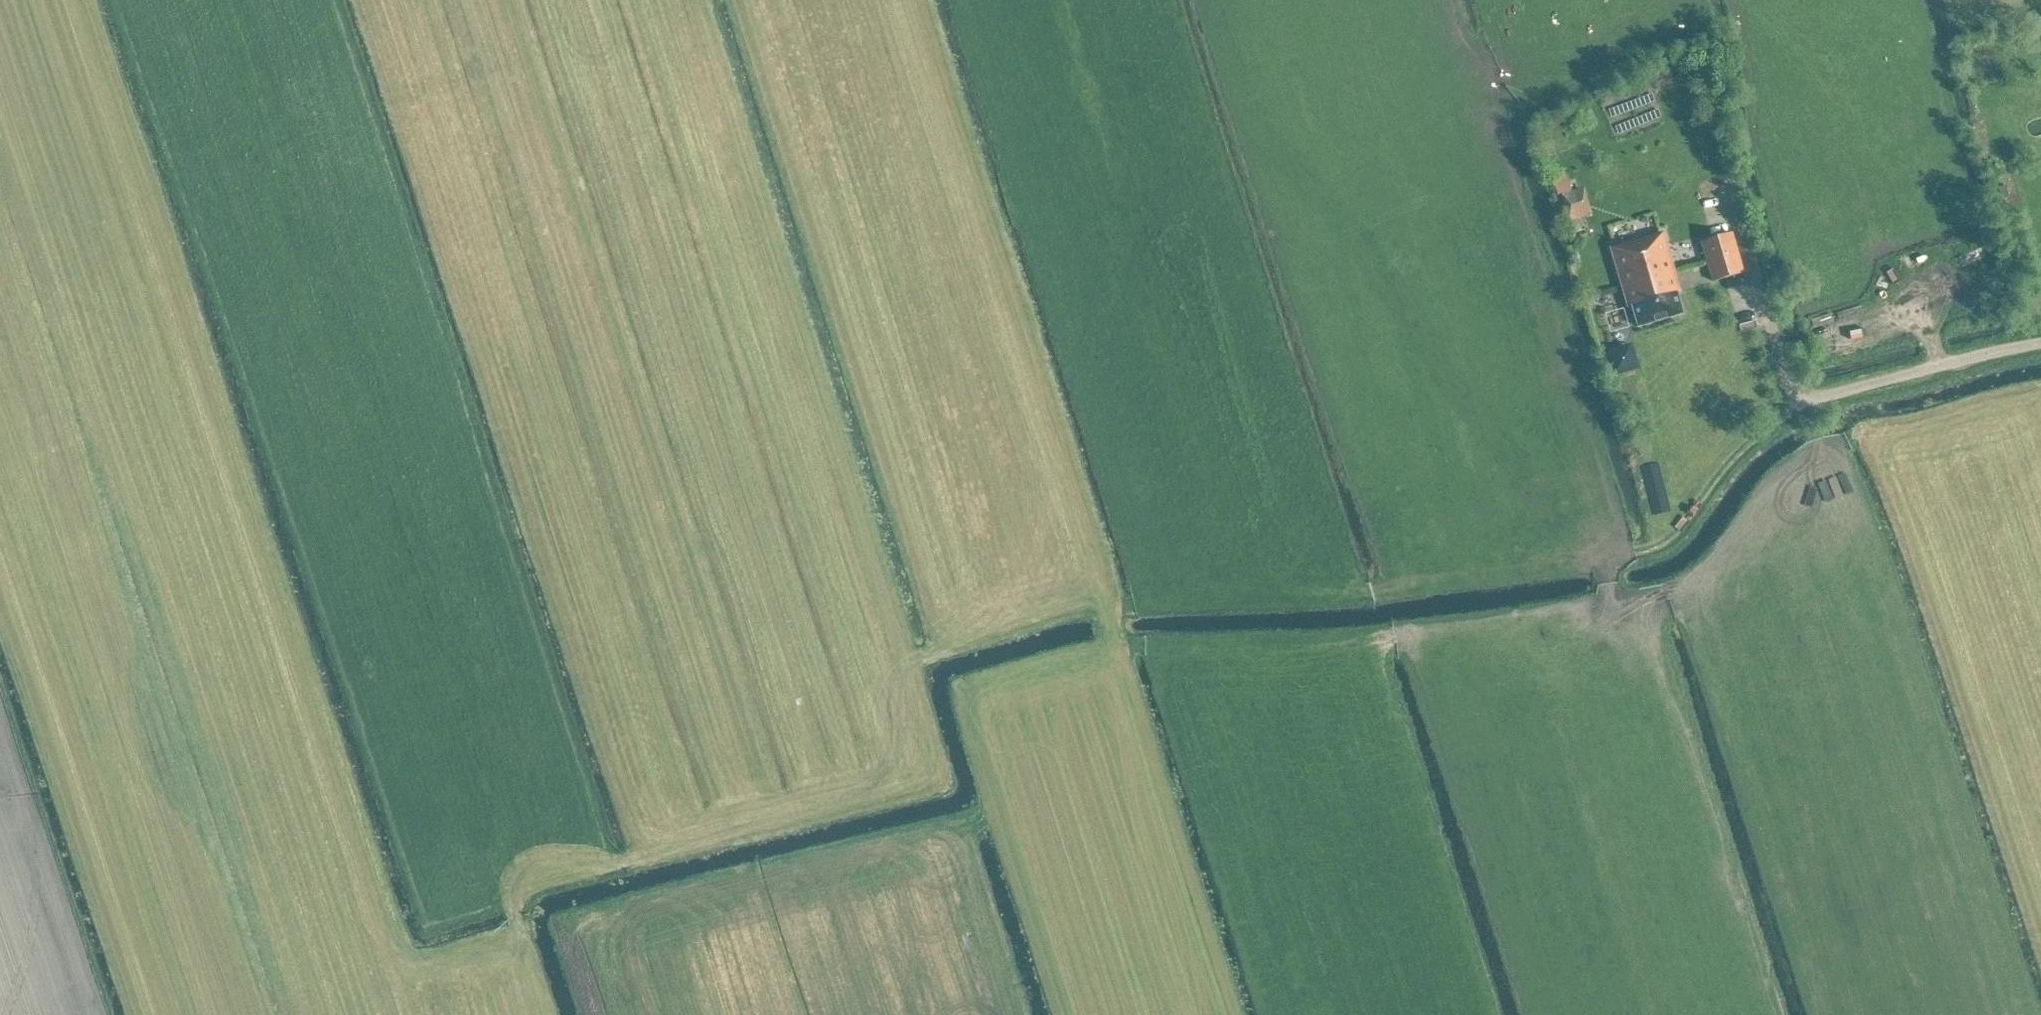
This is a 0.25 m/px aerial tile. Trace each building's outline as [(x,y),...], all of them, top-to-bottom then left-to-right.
[(2003,144),(2000,133),(1987,136),(1990,148),(2003,144)] [(1565,176),(1552,180),(1557,197),(1561,196),(1571,193),(1565,176)] [(1674,272),(1662,233),(1610,249),(1622,288),(1674,272)] [(1737,253),(1732,234),(1701,243),(1707,263),(1737,253)] [(1743,273),(1737,253),(1707,263),(1712,282),(1743,273)] [(1680,291),(1674,272),(1622,288),(1627,307),(1631,306),(1638,327),(1682,314),(1676,293),(1680,291)]
